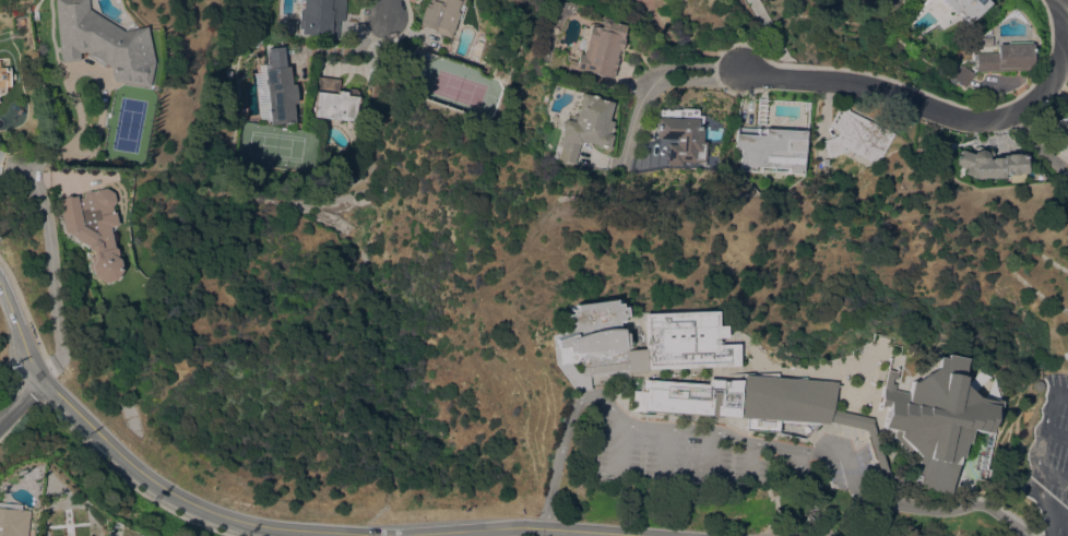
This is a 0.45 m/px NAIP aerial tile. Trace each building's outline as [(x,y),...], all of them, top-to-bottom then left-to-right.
[(60,62),(52,0),(93,0),(100,17),(110,24),(133,20),(138,27),(133,28),(133,29),(141,28),(149,61),(150,61),(145,86),(111,80),(109,67),(105,64),(103,67),(84,56),(86,52),(84,52),(79,52),(80,60),(60,62)] [(296,2),(296,0),(345,0),(344,21),(340,21),(339,38),(323,37),(323,35),(300,34),(300,29),(299,28),(299,10),(301,10),(301,2),(296,2)] [(429,4),(431,0),(465,0),(459,19),(458,19),(452,33),(451,32),(450,38),(432,32),(432,31),(419,26),(420,23),(418,22),(424,5),(425,7),(426,3),(429,4)] [(954,13),(941,0),(986,0),(988,2),(969,23),(957,11),(954,13)] [(35,10),(37,19),(29,20),(27,11),(35,10)] [(577,27),(583,28),(584,25),(586,24),(595,25),(596,21),(601,17),(605,19),(607,22),(621,25),(620,29),(621,32),(621,35),(619,36),(619,37),(621,38),(618,51),(616,50),(617,52),(617,57),(610,79),(605,78),(602,87),(588,84),(590,75),(584,74),(584,73),(563,68),(566,60),(572,61),(574,53),(579,55),(580,51),(582,43),(580,41),(581,38),(574,37),(577,27)] [(1031,70),(975,71),(975,53),(996,52),(996,45),(1006,44),(1006,43),(1030,41),(1030,44),(1031,44),(1031,70)] [(266,63),(265,51),(266,51),(266,48),(284,46),(286,67),(288,65),(290,84),(294,84),(296,103),(293,104),(295,121),(270,124),(265,83),(264,84),(263,79),(264,79),(263,68),(264,68),(264,63),(266,63)] [(959,63),(974,74),(965,87),(950,78),(959,63)] [(4,94),(0,95),(0,68),(5,67),(5,71),(10,71),(10,73),(15,73),(15,80),(11,80),(11,86),(5,86),(5,92),(4,94)] [(312,116),(318,76),(339,79),(337,90),(346,91),(346,90),(348,90),(348,88),(358,90),(357,97),(359,97),(358,103),(357,103),(354,129),(346,128),(347,120),(312,116)] [(606,120),(612,121),(609,134),(610,135),(608,150),(594,146),(594,144),(579,141),(573,164),(556,159),(560,145),(556,144),(559,130),(558,128),(559,122),(562,120),(566,120),(567,117),(571,115),(572,115),(578,93),(595,97),(594,99),(610,103),(606,120)] [(893,133),(877,165),(849,150),(829,157),(822,141),(835,135),(835,129),(829,126),(839,105),(847,109),(846,110),(893,133)] [(667,165),(667,139),(654,139),(655,117),(658,117),(658,114),(687,116),(688,107),(698,107),(697,116),(701,116),(701,128),(703,128),(703,140),(701,140),(701,141),(705,141),(704,163),(701,163),(701,166),(696,166),(696,163),(681,162),(681,166),(667,165)] [(1048,123),(1067,121),(1067,143),(1064,139),(1049,140),(1048,123)] [(804,131),(802,174),(788,174),(788,168),(756,166),(756,171),(740,170),(741,148),(735,148),(736,128),(804,131)] [(961,150),(973,154),(974,152),(980,150),(985,152),(988,157),(988,158),(992,159),(992,157),(1002,157),(1001,155),(1006,155),(1006,154),(1017,153),(1018,154),(1022,154),(1022,156),(1027,156),(1028,166),(1027,166),(1027,172),(1018,174),(1018,175),(1009,176),(1009,174),(1005,174),(1005,179),(977,180),(977,179),(965,174),(968,170),(954,165),(961,150)] [(58,200),(63,199),(64,196),(69,195),(70,196),(76,195),(78,199),(84,198),(83,193),(85,192),(85,191),(90,190),(91,191),(105,188),(112,192),(114,201),(110,206),(112,212),(114,212),(117,225),(115,225),(111,233),(114,247),(115,247),(116,248),(117,253),(116,257),(119,259),(121,271),(116,279),(112,281),(111,283),(109,283),(106,282),(103,283),(94,276),(94,275),(87,272),(86,264),(91,259),(87,247),(75,239),(74,237),(71,235),(70,233),(66,233),(58,200)] [(583,390),(568,391),(548,364),(546,345),(548,345),(547,340),(567,332),(566,324),(561,324),(560,314),(565,314),(563,310),(569,309),(568,305),(608,299),(609,303),(615,303),(615,307),(619,307),(620,315),(616,317),(617,321),(612,321),(612,325),(618,329),(620,349),(619,349),(619,350),(638,348),(636,313),(711,311),(711,325),(720,325),(721,337),(715,337),(716,344),(733,344),(734,366),(640,369),(640,372),(620,373),(620,371),(581,377),(583,390)] [(965,428),(962,444),(959,443),(954,458),(952,457),(945,493),(877,480),(883,474),(907,479),(909,473),(903,472),(904,464),(907,462),(907,458),(889,437),(890,430),(877,428),(881,406),(874,405),(880,370),(892,372),(890,379),(887,378),(886,383),(890,384),(888,390),(903,393),(905,381),(909,381),(929,368),(933,357),(941,358),(941,355),(962,358),(957,383),(973,396),(997,400),(994,417),(989,416),(985,433),(965,428)] [(861,430),(823,421),(822,424),(815,422),(812,425),(773,422),(772,431),(740,429),(741,417),(734,418),(737,376),(772,373),(773,377),(800,378),(800,379),(831,382),(827,409),(867,419),(866,425),(861,430)] [(700,384),(700,379),(717,380),(735,380),(733,417),(716,416),(716,418),(654,414),(654,412),(637,410),(638,389),(633,388),(634,380),(700,384)] [(883,474),(877,480),(861,430),(866,425),(883,474)] [(27,511),(25,535),(0,535),(0,503),(19,504),(19,510),(27,511)]
